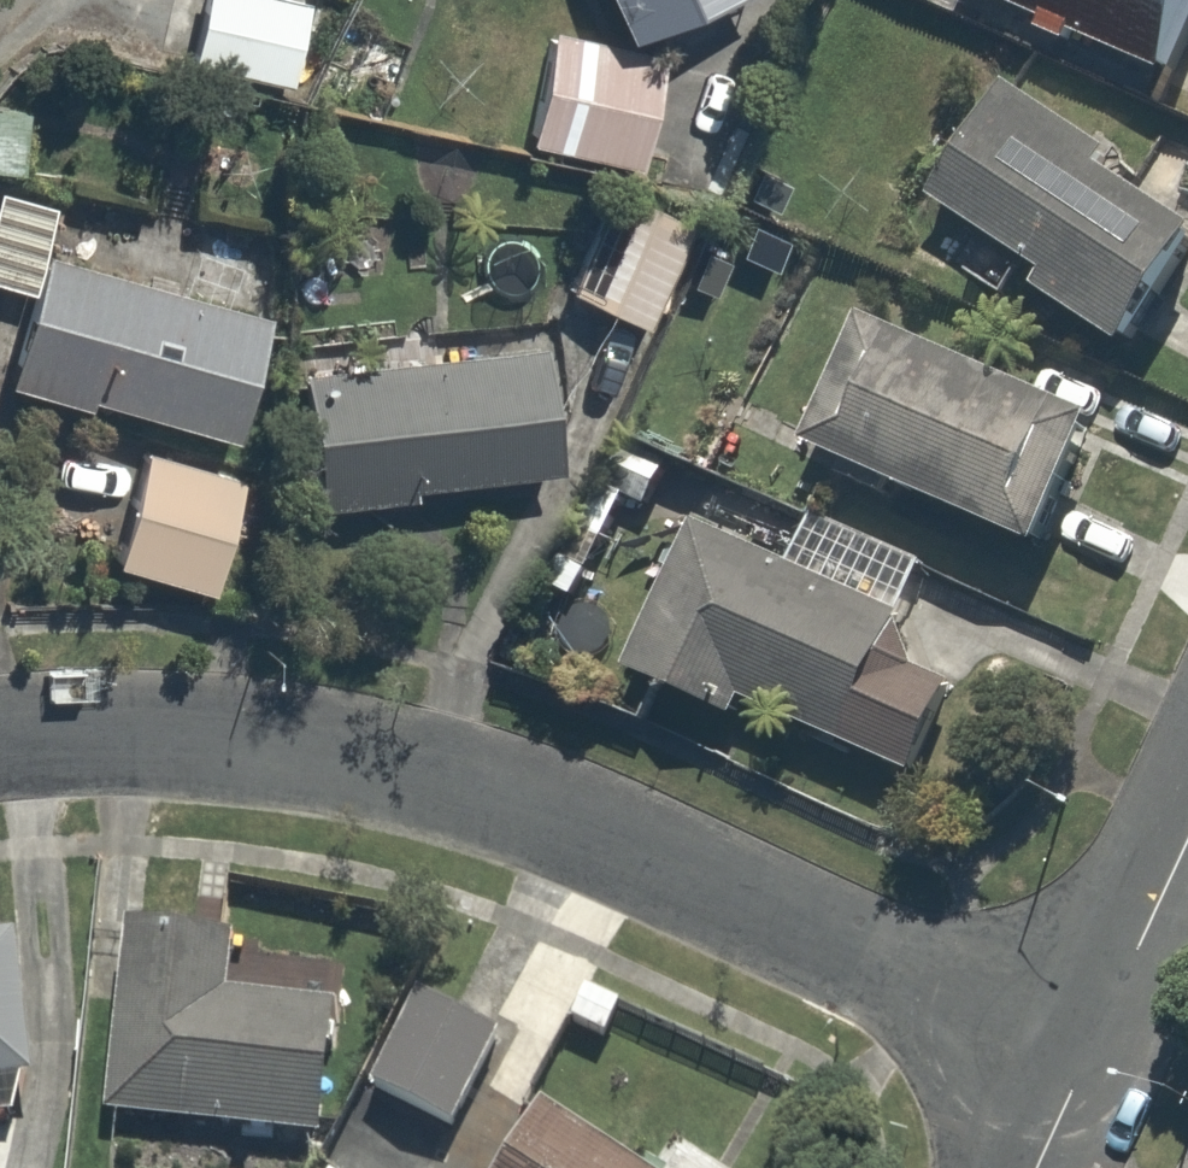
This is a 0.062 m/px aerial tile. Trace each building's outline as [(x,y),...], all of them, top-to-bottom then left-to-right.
[(309,0),(195,0),(180,71),(298,96),(318,2),(309,0)] [(613,32),(693,0),(600,0),(613,32)] [(1159,89),(1187,31),(1187,0),(979,0),(1159,89)] [(663,54),(554,32),(532,143),(641,164),(663,54)] [(990,91),(912,201),(1121,349),(1187,254),(1187,232),(990,91)] [(689,224),(630,192),(572,300),(631,332),(689,224)] [(26,297),(41,244),(50,213),(0,199),(0,289),(26,297)] [(260,307),(41,244),(26,297),(1,381),(221,445),(260,307)] [(1094,433),(853,321),(793,451),(812,459),(1033,562),(1094,433)] [(537,343),(294,373),(310,505),(553,475),(537,343)] [(240,479),(148,450),(111,565),(203,594),(240,479)] [(920,553),(813,506),(784,573),(680,527),(618,665),(725,713),(735,691),(908,767),(943,688),(873,658),(920,553)] [(238,923),(119,910),(97,1111),(321,1135),(335,1006),(231,995),(238,923)] [(0,939),(0,1080),(31,1077),(17,938),(0,939)] [(502,1038),(414,984),(337,1111),(372,1133),(397,1092),(450,1124),(502,1038)] [(489,1167),(731,1167),(663,1126),(638,1167),(531,1101),(489,1167)]
